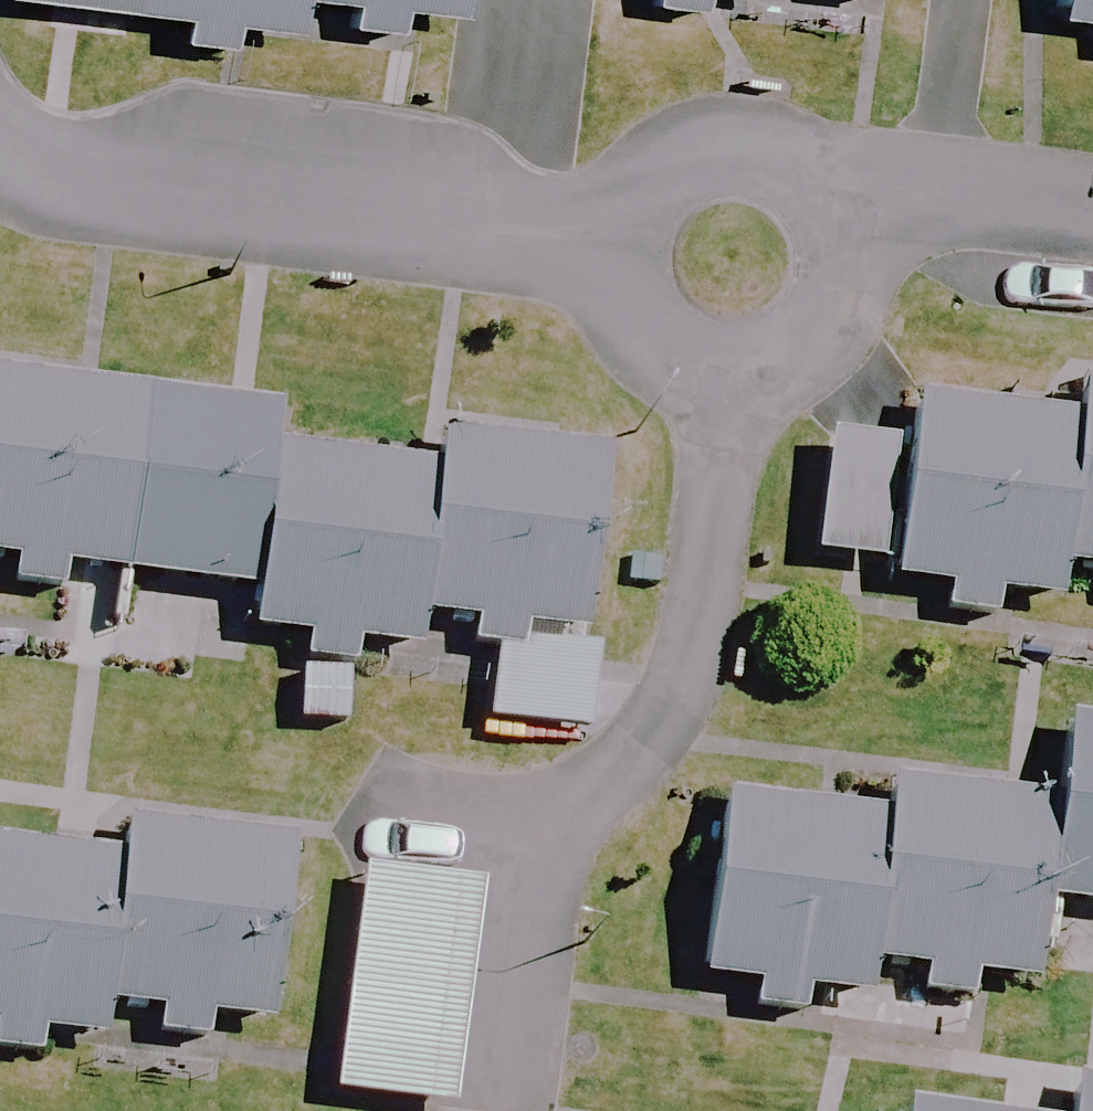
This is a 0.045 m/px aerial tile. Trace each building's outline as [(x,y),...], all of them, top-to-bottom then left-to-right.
[(175,14),(172,46),(239,53),(243,14),(298,20),(300,0),(44,0),(175,14)] [(344,27),(413,34),(416,0),(347,0),(344,27)] [(639,8),(708,15),(709,0),(640,0),(639,8)] [(1059,15),(1092,18),(1092,0),(1060,0),(1059,15)] [(16,547),(14,572),(70,578),(73,554),(130,560),(150,379),(0,362),(0,545),(16,547)] [(283,394),(150,379),(130,560),(263,580),(280,434),(283,394)] [(1062,571),(1092,574),(1092,388),(1081,387),(1077,423),(1062,571)] [(1062,571),(1077,423),(915,406),(896,591),(936,595),(933,626),(1001,633),(1005,594),(1059,600),(1062,571)] [(477,632),(529,638),(531,616),(591,623),(612,433),(446,415),(442,452),(426,601),(480,607),(477,632)] [(426,601),(442,452),(280,434),(263,580),(259,619),(312,625),(309,647),(360,653),(363,630),(420,637),(426,601)] [(1070,705),(1061,789),(1048,888),(1092,893),(1092,707),(1070,705)] [(892,802),(874,944),(933,952),(929,980),(981,986),(985,963),(1038,969),(1048,888),(1061,789),(897,768),(892,802)] [(874,944),(892,802),(731,781),(708,963),(763,970),(760,995),(812,1002),(815,979),(869,986),(874,944)] [(124,840),(108,992),(155,997),(152,1029),(220,1036),(224,996),(278,1002),(296,825),(127,808),(124,840)] [(124,840),(0,828),(0,1050),(47,1055),(51,1015),(105,1021),(108,992),(124,840)] [(490,873),(366,855),(332,1089),(456,1107),(490,873)] [(1073,1106),(910,1088),(908,1110),(1073,1110),(1073,1106)]
